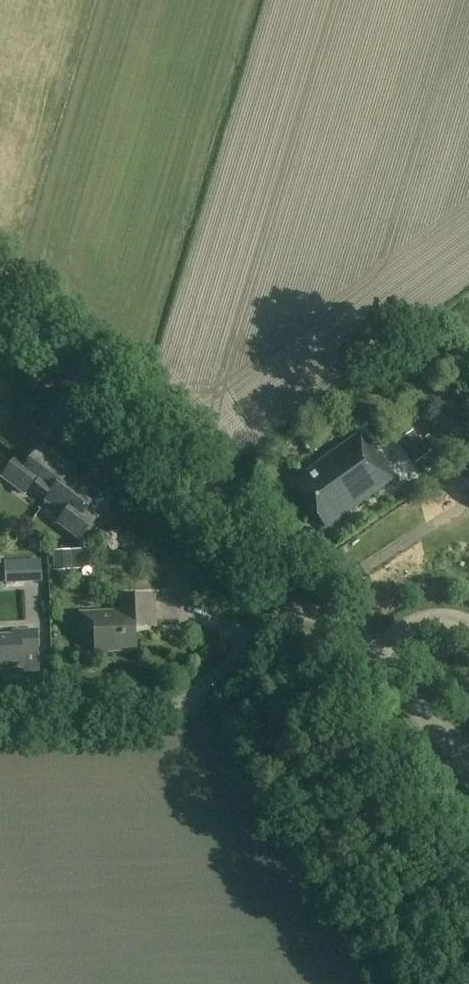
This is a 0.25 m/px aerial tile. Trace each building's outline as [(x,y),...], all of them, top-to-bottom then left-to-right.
[(419,437),(415,431),(400,442),(416,464),(436,451),(424,434),(419,437)] [(393,480),(360,434),(318,465),(319,466),(307,475),(308,477),(296,486),(328,528),(393,480)] [(48,499),(48,500),(71,470),(42,448),(28,466),(18,459),(3,478),(25,494),(33,484),(50,497),(48,499)] [(72,471),(71,470),(48,500),(67,514),(59,524),(80,540),(95,521),(85,514),(99,495),(70,473),(72,471)] [(44,560),(26,561),(27,583),(45,583),(44,560)] [(30,613),(41,612),(40,594),(28,595),(30,613)] [(156,627),(155,597),(121,598),(122,612),(80,614),(81,634),(95,633),(96,653),(137,652),(136,628),(156,627)] [(37,631),(14,632),(14,636),(0,637),(0,668),(2,668),(2,670),(23,669),(22,649),(38,648),(37,631)]
